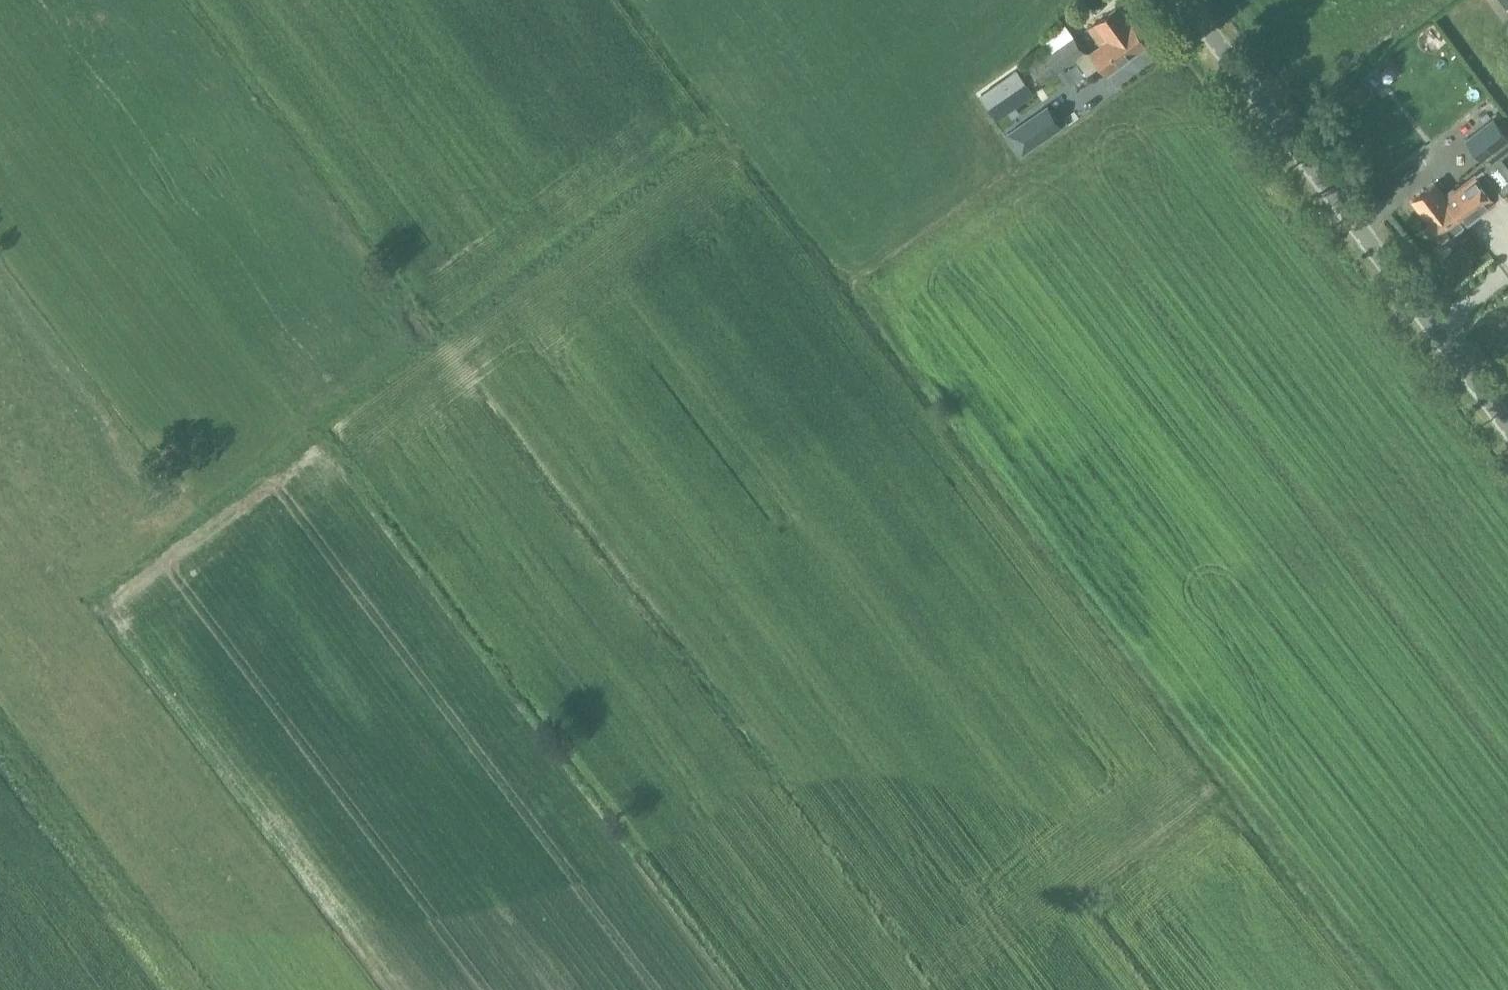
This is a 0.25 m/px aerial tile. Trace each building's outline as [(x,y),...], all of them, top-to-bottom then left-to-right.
[(1507,9),(1507,8),(1507,0),(1499,0),(1507,9)] [(1101,45),(1131,23),(1119,6),(1089,28),(1101,45)] [(1085,52),(1075,38),(1064,23),(1043,38),(1051,49),(1028,65),(1041,83),(1075,58),(1078,62),(1091,52),(1085,52)] [(1101,45),(1091,52),(1078,62),(1087,75),(1101,65),(1107,73),(1147,44),(1131,23),(1101,45)] [(1377,96),(1400,75),(1391,65),(1368,86),(1377,96)] [(1017,70),(981,95),(997,118),(1007,111),(1016,105),(1033,93),(1017,70)] [(1048,106),(1008,134),(1022,154),(1062,126),(1048,106)] [(1465,137),(1482,161),(1507,141),(1507,121),(1505,117),(1498,122),(1493,116),(1465,137)] [(1483,169),(1447,197),(1446,198),(1465,224),(1503,195),(1483,169)] [(1465,224),(1446,198),(1447,197),(1444,194),(1443,194),(1435,183),(1413,200),(1444,241),(1465,224)]
